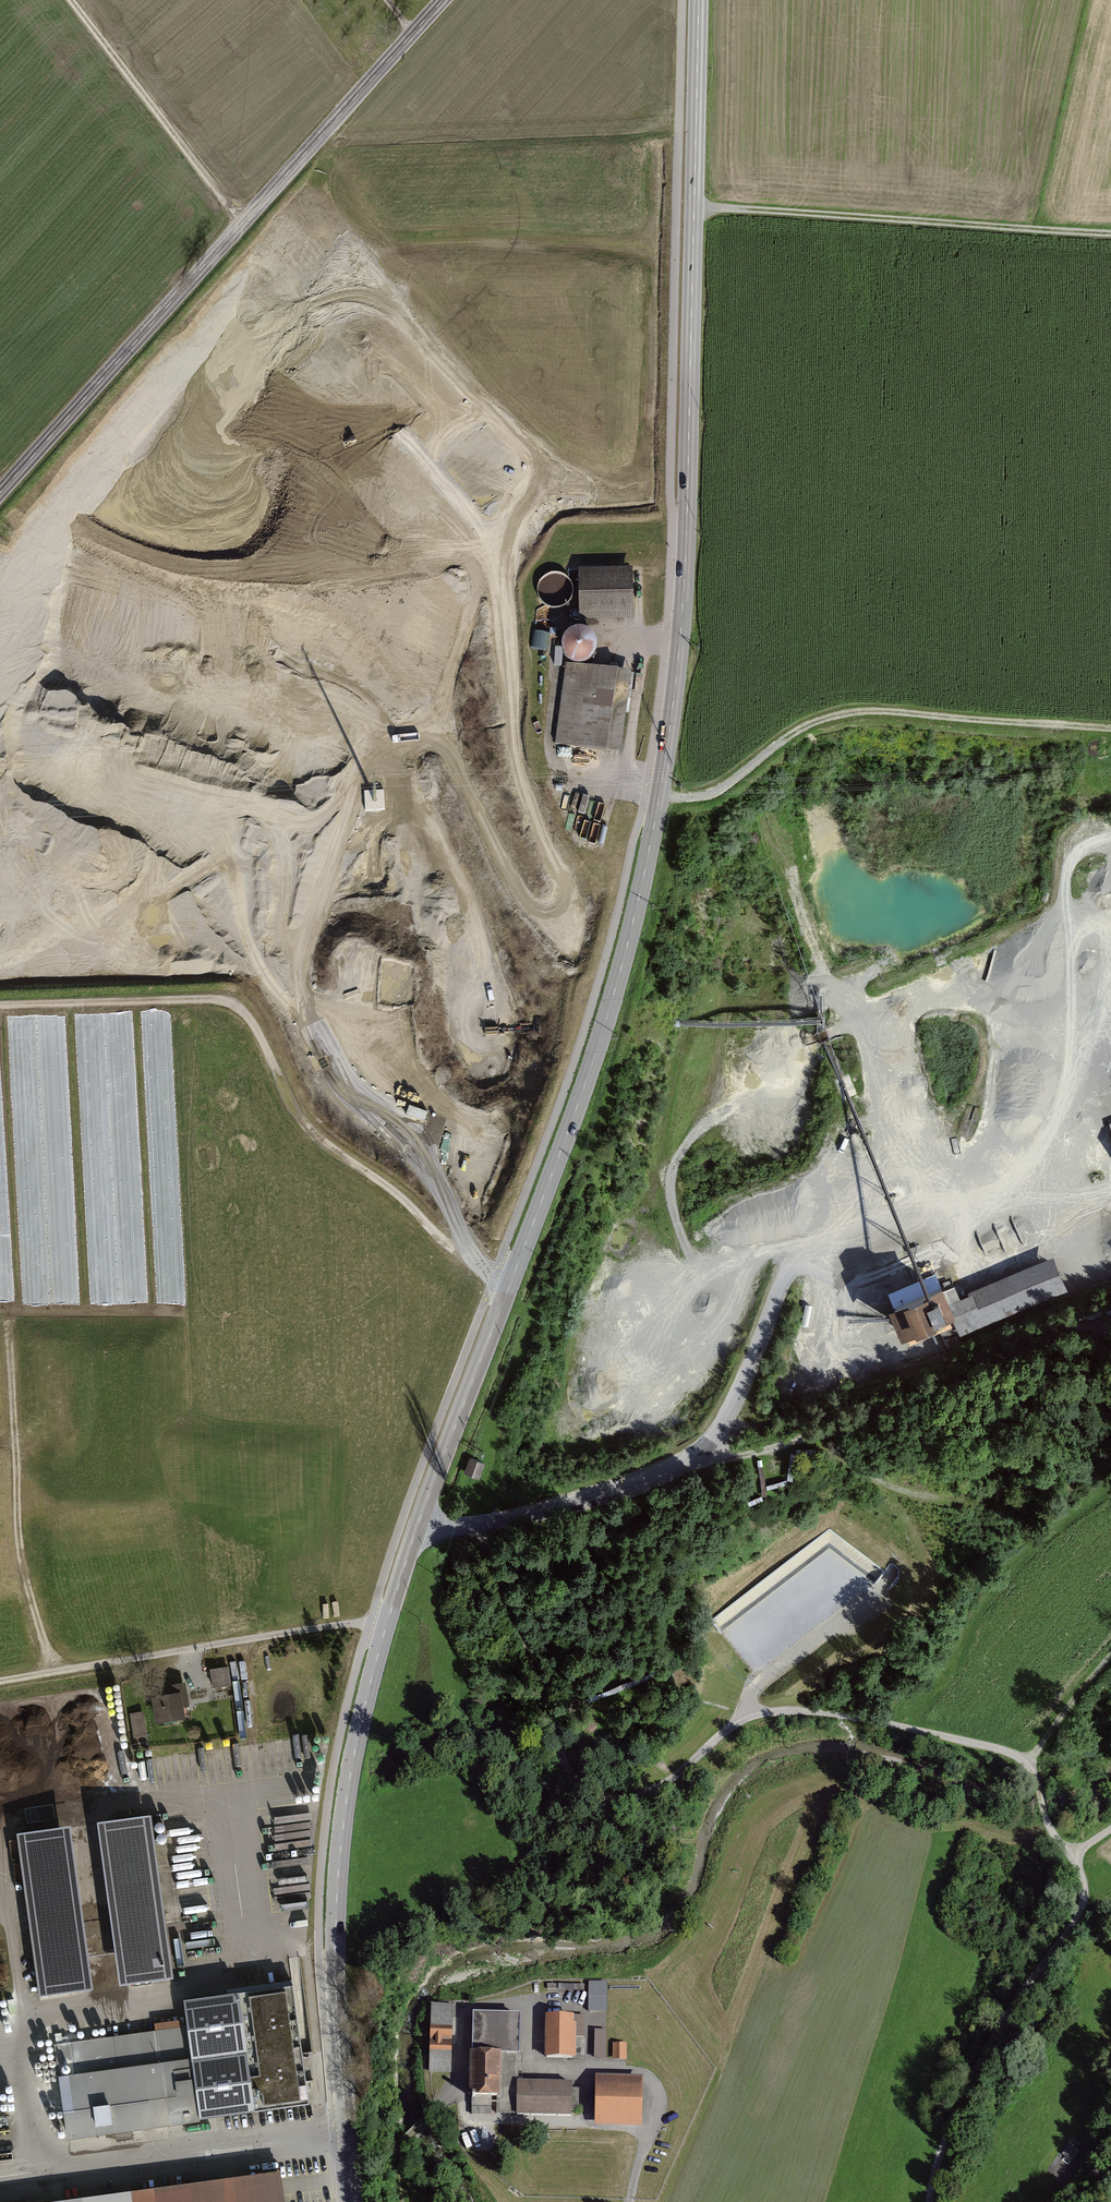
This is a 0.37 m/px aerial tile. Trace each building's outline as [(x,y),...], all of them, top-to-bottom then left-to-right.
[(630,569),(578,570),(579,618),(631,617),(630,569)] [(632,672),(565,663),(554,742),(621,751),(632,672)] [(426,1119),(428,1108),(410,1103),(407,1114),(426,1119)] [(1008,1251),(1025,1244),(1011,1211),(994,1218),(1008,1251)] [(945,1284),(890,1307),(908,1347),(958,1326),(961,1335),(1064,1290),(1050,1257),(952,1299),(945,1284)] [(484,1462),(470,1457),(465,1473),(479,1477),(484,1462)] [(878,1562),(872,1572),(879,1576),(885,1566),(878,1562)] [(230,1668),(209,1672),(212,1690),(233,1686),(230,1668)] [(150,1700),(155,1727),(185,1722),(183,1711),(189,1710),(184,1685),(166,1688),(168,1697),(150,1700)] [(129,1716),(133,1740),(153,1737),(151,1725),(144,1726),(142,1714),(129,1716)] [(151,1817),(96,1825),(119,1987),(174,1980),(151,1817)] [(70,1830),(17,1837),(40,1999),(93,1992),(70,1830)] [(186,2028),(53,2045),(66,2140),(309,2107),(307,2094),(292,1986),(183,2001),(186,2028)] [(609,1991),(589,1990),(587,2010),(607,2011),(609,1991)] [(453,2004),(430,2004),(429,2075),(451,2075),(453,2004)] [(497,2096),(497,2113),(517,2113),(519,2016),(474,2014),(471,2096),(497,2096)] [(585,2017),(544,2016),(543,2059),(576,2060),(576,2039),(585,2039),(585,2017)] [(607,2031),(596,2031),(595,2060),(606,2061),(607,2031)] [(626,2044),(612,2043),(611,2060),(625,2061),(626,2044)] [(643,2078),(595,2076),(593,2127),(641,2129),(643,2078)] [(571,2083),(518,2081),(517,2113),(570,2116),(570,2110),(578,2111),(579,2091),(571,2091),(571,2083)] [(1078,2153),(1069,2146),(1060,2156),(1070,2164),(1078,2153)] [(59,2201),(284,2201),(280,2172),(59,2201)]
